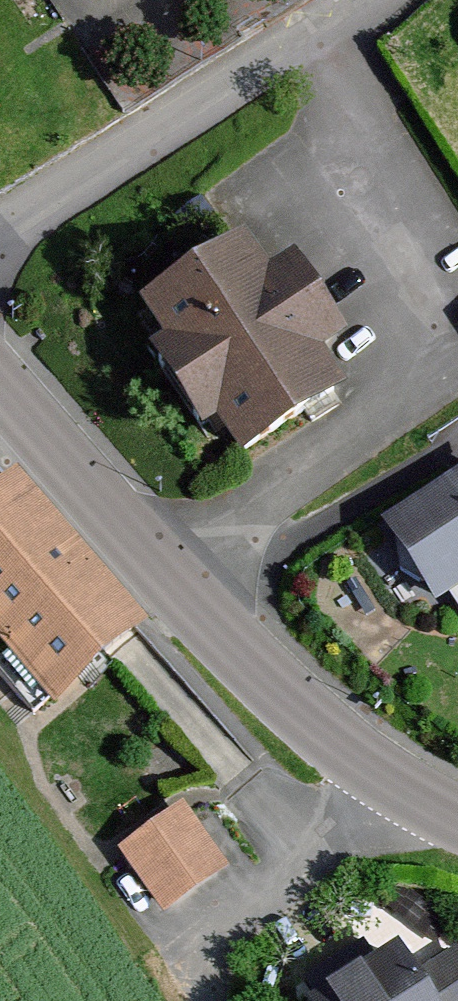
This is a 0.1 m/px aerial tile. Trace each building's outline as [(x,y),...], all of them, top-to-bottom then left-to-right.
[(305,267),(280,282),(259,248),(156,313),(177,346),(158,358),(208,438),(227,427),(255,471),(358,406),(330,362),(355,347),(305,267)] [(57,715),(154,632),(25,482),(0,503),(0,649),(57,715)] [(440,609),(457,596),(457,491),(390,539),(440,609)] [(161,925),(228,876),(181,812),(114,862),(161,925)] [(450,956),(413,981),(397,959),(336,1000),(457,1000),(457,969),(450,956)]
